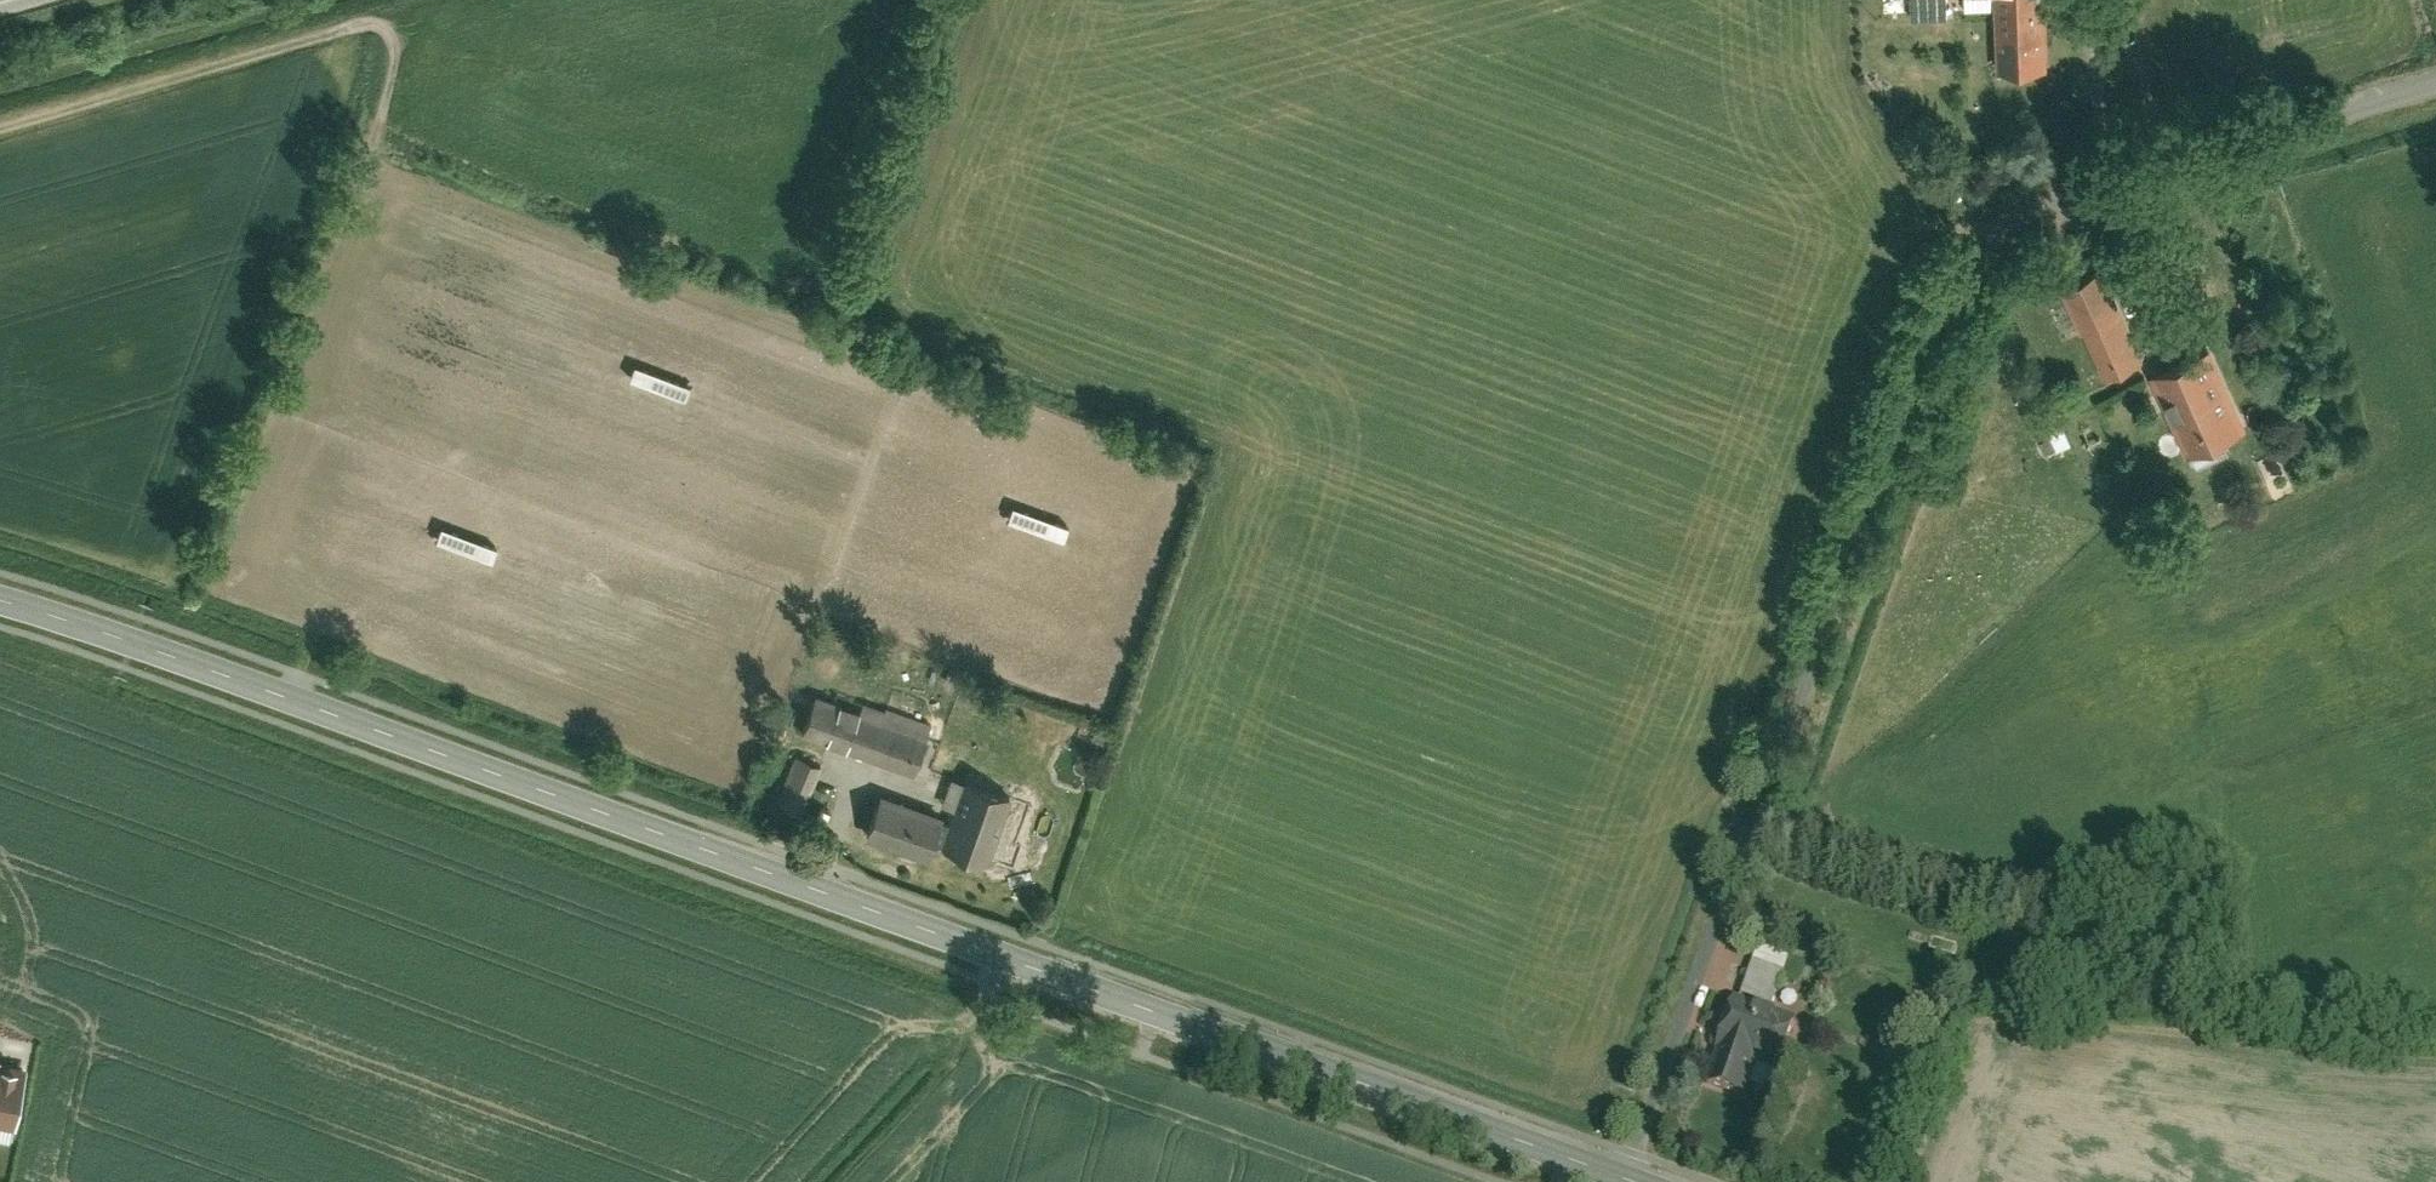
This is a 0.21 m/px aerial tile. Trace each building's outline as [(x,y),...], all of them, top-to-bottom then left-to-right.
[(1998,75),(2049,73),(2046,0),(1908,0),(1909,18),(1950,16),(1949,7),(1995,5),(1998,75)] [(2139,358),(2103,275),(2065,291),(2101,375),(2139,358)] [(2211,359),(2160,379),(2190,456),(2242,435),(2211,359)] [(2048,450),(2073,441),(2066,423),(2041,432),(2048,450)] [(881,719),(815,695),(801,730),(911,771),(929,725),(885,708),(881,719)] [(794,757),(775,802),(802,813),(820,767),(794,757)] [(1008,799),(963,782),(947,822),(939,819),(930,841),(984,862),(1008,799)] [(930,841),(939,819),(940,817),(878,795),(863,836),(925,858),(930,841)] [(1766,942),(1745,1000),(1773,1010),(1793,952),(1766,942)] [(1708,1090),(1739,1101),(1752,1067),(1777,1076),(1793,1033),(1731,1010),(1715,1054),(1721,1057),(1708,1090)] [(27,1067),(0,1062),(0,1120),(16,1123),(27,1067)]
